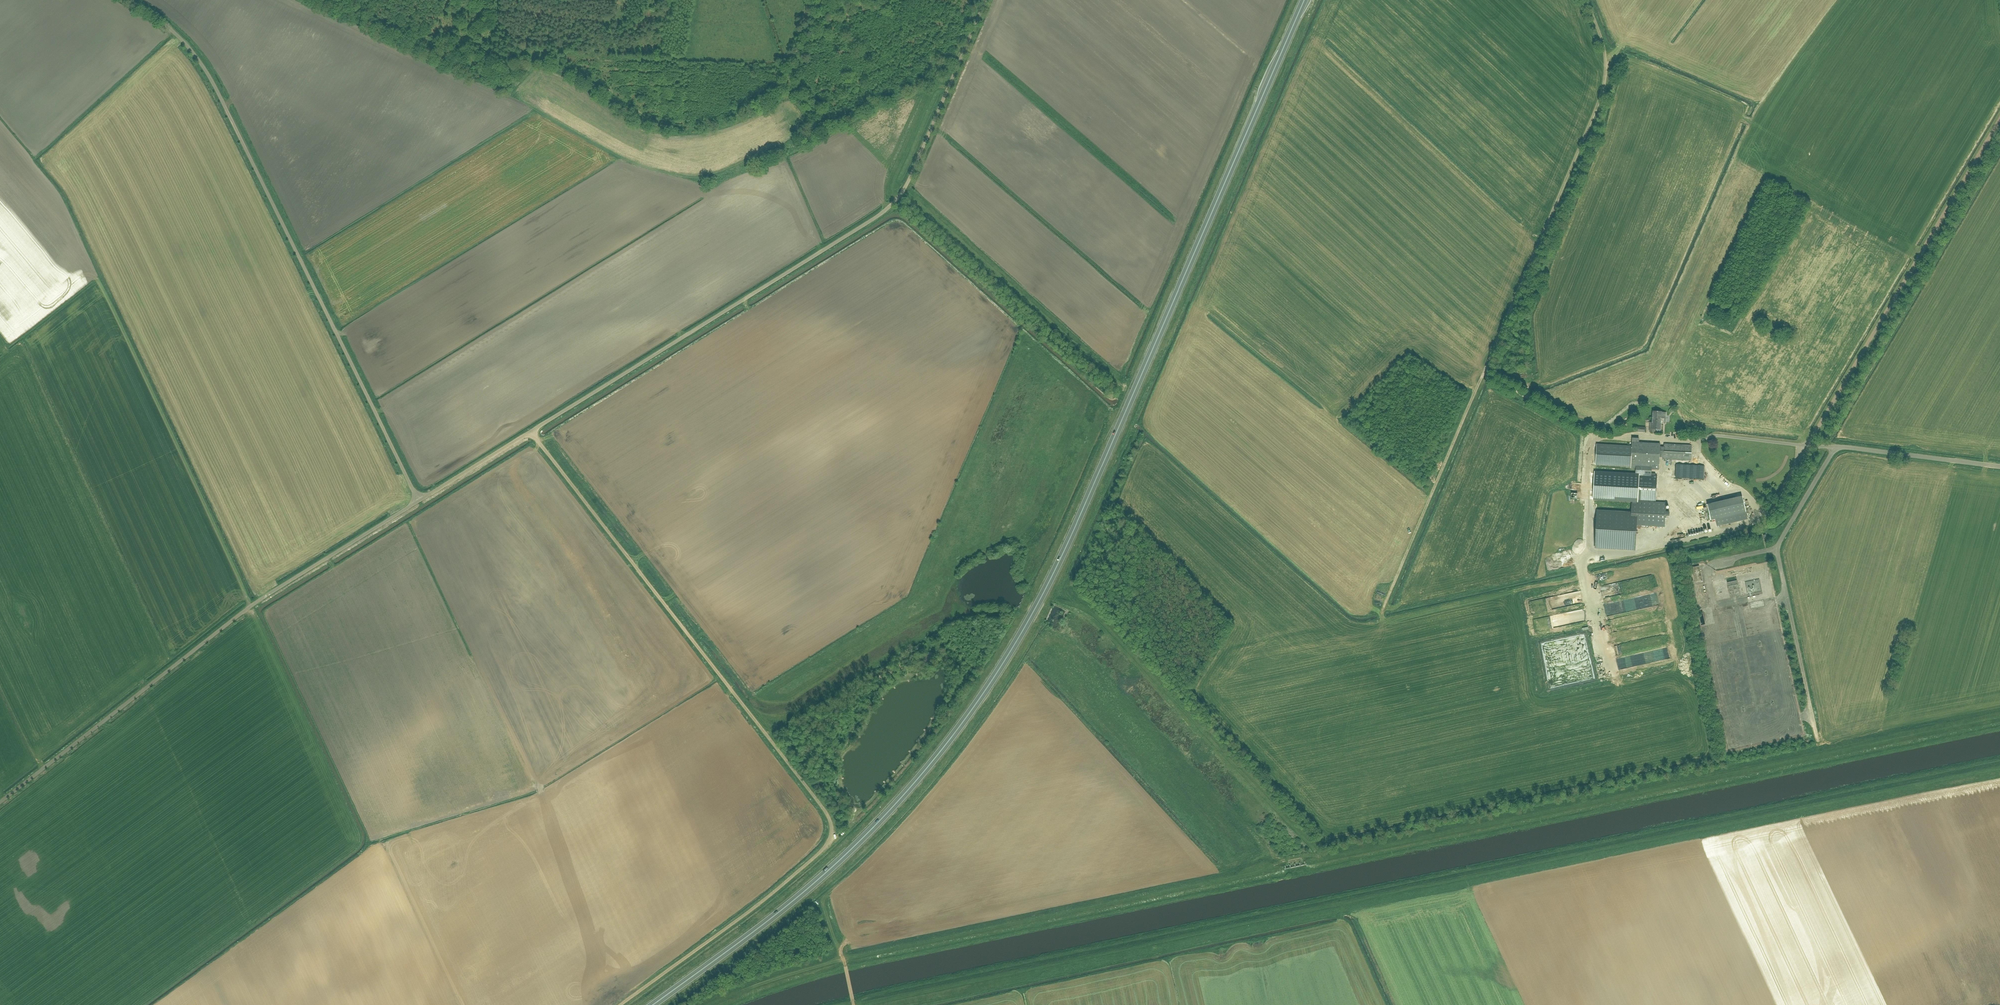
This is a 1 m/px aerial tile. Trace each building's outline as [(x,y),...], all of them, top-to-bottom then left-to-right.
[(1652,420),(1661,421),(1665,421),(1665,418),(1666,418),(1666,412),(1662,412),(1662,411),(1653,411),(1652,420)] [(1652,420),(1652,422),(1651,422),(1651,425),(1650,425),(1650,432),(1655,432),(1655,429),(1661,430),(1661,421),(1652,420)] [(1594,499),(1632,501),(1631,513),(1597,511),(1595,547),(1635,550),(1636,523),(1664,525),(1666,504),(1655,503),(1657,476),(1651,475),(1651,470),(1659,470),(1660,444),(1632,442),(1632,447),(1597,445),(1596,465),(1636,467),(1635,475),(1595,472),(1594,499)] [(1691,462),(1692,446),(1664,444),(1663,460),(1691,462)] [(1710,510),(1744,504),(1742,496),(1740,496),(1738,488),(1732,489),(1732,493),(1707,497),(1710,510)] [(1745,503),(1711,510),(1713,520),(1747,513),(1745,503)] [(1548,568),(1575,562),(1574,558),(1547,564),(1548,568)] [(1699,566),(1692,567),(1695,582),(1702,580),(1699,566)] [(1758,572),(1738,575),(1739,584),(1746,583),(1745,580),(1758,578),(1758,572)] [(1562,596),(1536,600),(1538,610),(1576,604),(1575,596),(1570,597),(1571,602),(1564,603),(1562,596)] [(1647,621),(1619,627),(1620,629),(1630,627),(1631,631),(1648,627),(1647,621)] [(1634,651),(1642,650),(1641,640),(1632,641),(1634,651)]
